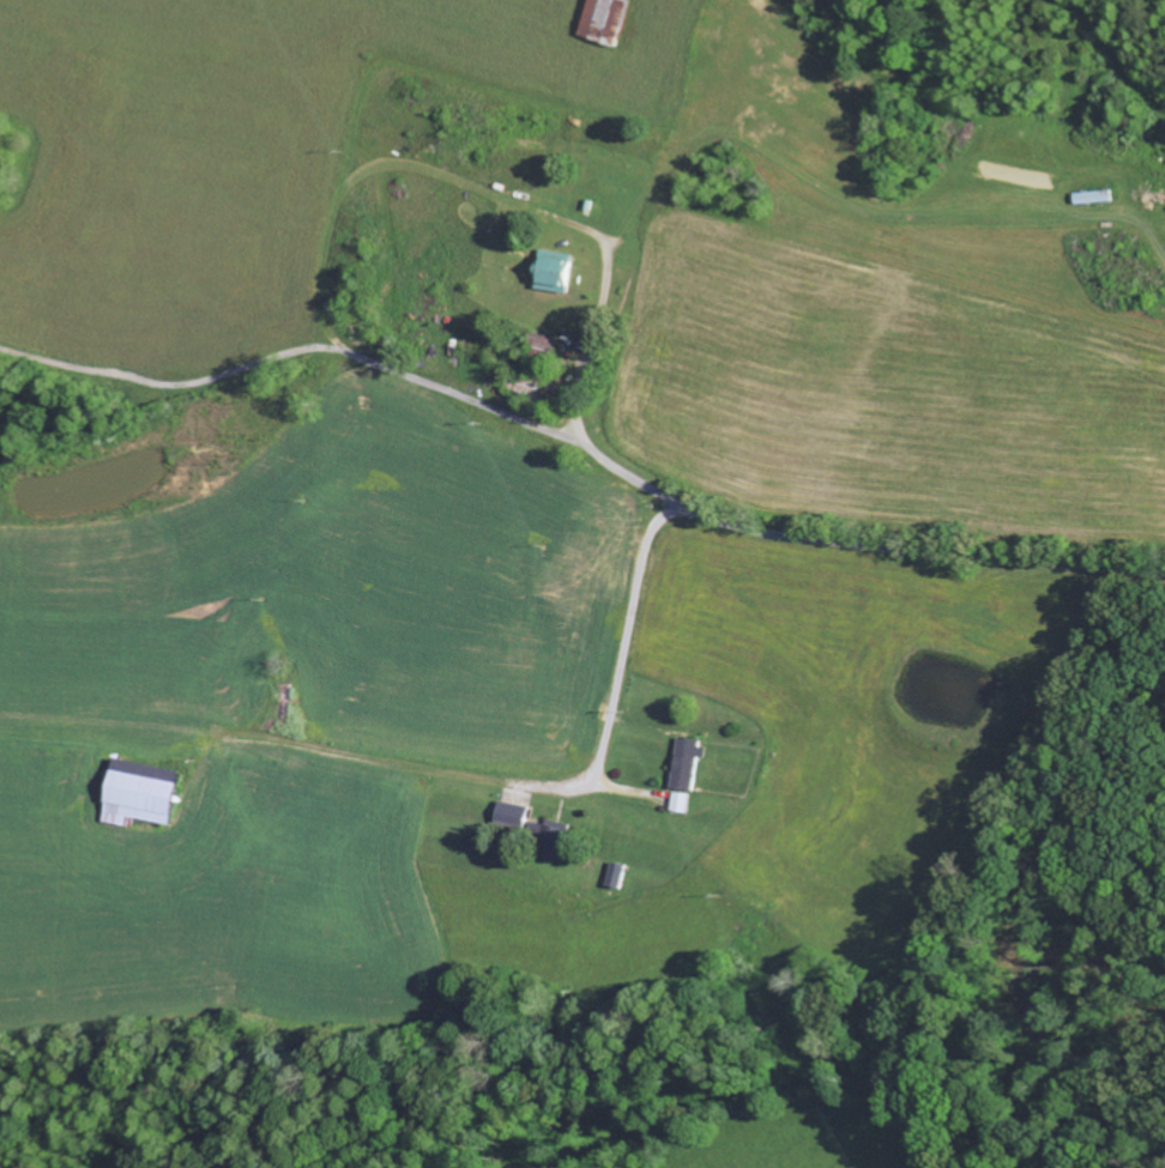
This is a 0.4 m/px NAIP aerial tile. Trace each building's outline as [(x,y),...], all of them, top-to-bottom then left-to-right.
[(576,36),(612,47),(627,0),(626,0),(587,0),(576,36)] [(572,255),(536,250),(531,289),(567,294),(572,255)] [(699,790),(706,741),(685,738),(678,787),(699,790)] [(179,824),(186,778),(185,778),(187,769),(120,760),(111,822),(131,825),(132,818),(179,824)] [(696,793),(680,791),(677,811),(694,813),(696,793)] [(533,828),(536,804),(502,800),(499,824),(533,828)] [(570,859),(577,829),(557,824),(550,855),(570,859)] [(635,865),(620,861),(614,885),(629,889),(635,865)]
